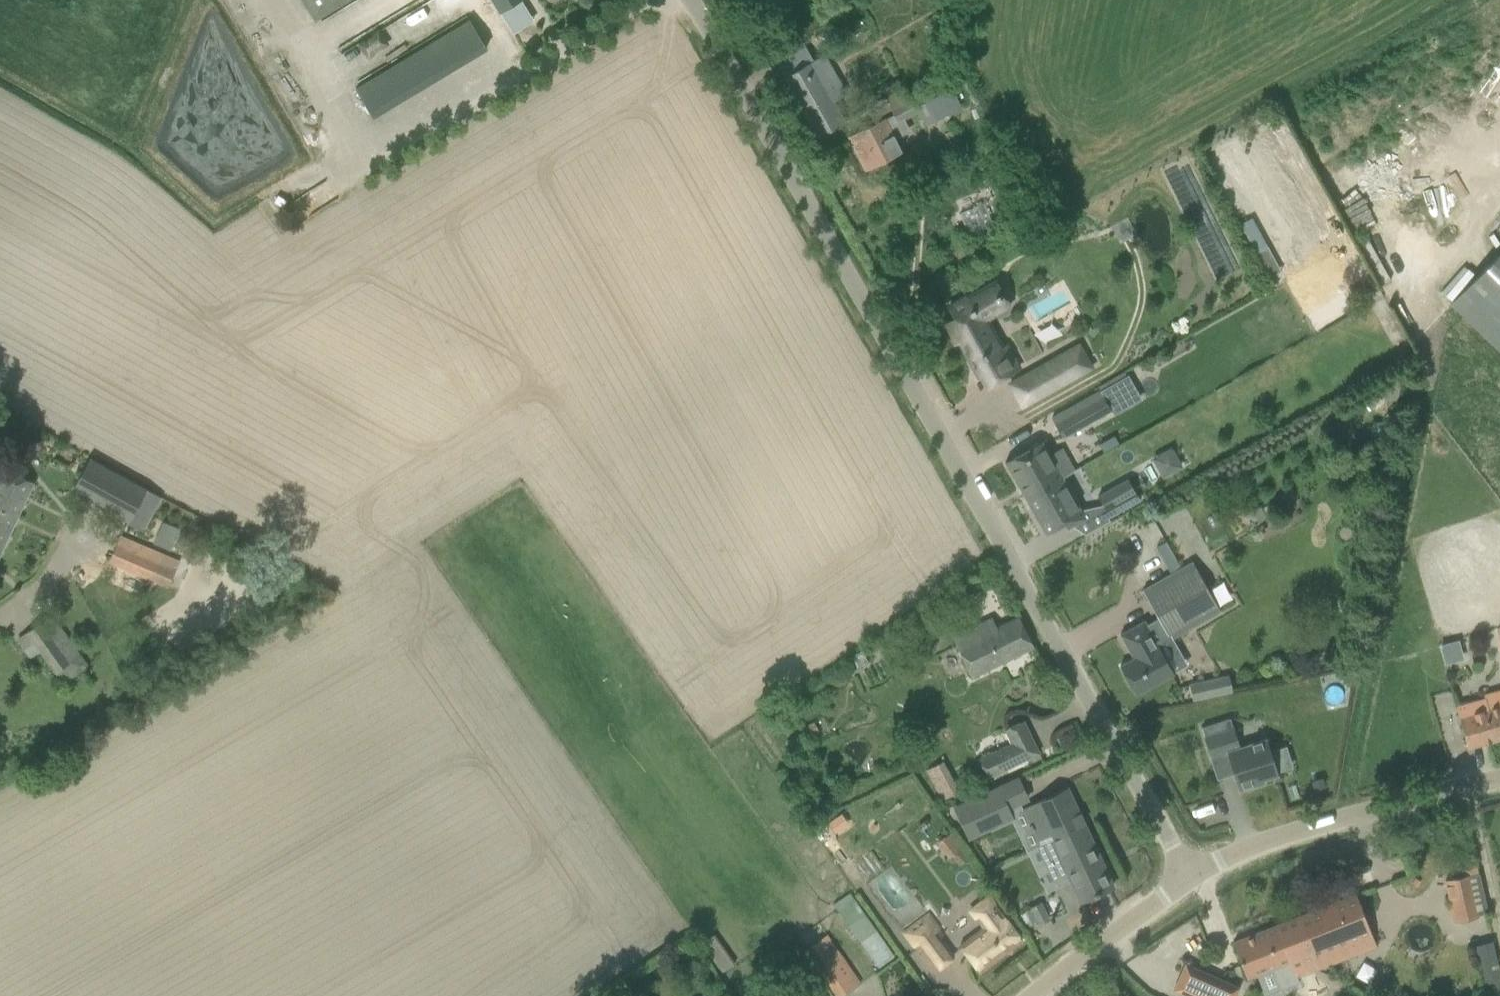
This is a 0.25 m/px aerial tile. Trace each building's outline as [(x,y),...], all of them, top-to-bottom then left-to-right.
[(315,20),(349,0),(303,0),(315,20)] [(501,13),(503,12),(509,22),(520,15),(514,5),(523,0),(493,0),(501,13)] [(466,20),(348,83),(365,115),(483,52),(466,20)] [(784,76),(784,77),(818,137),(844,122),(833,102),(845,95),(823,55),(813,60),(804,44),(775,60),(784,76)] [(906,86),(884,97),(890,110),(912,99),(906,86)] [(866,143),(854,149),(862,165),(874,159),(877,164),(894,155),(901,151),(894,136),(908,128),(904,119),(919,112),(926,126),(940,118),(944,126),(953,121),(949,113),(951,113),(960,108),(951,88),(927,100),(924,95),(913,101),(912,99),(890,110),(893,115),(878,122),(860,131),(866,143)] [(1255,254),(1262,266),(1273,259),(1266,247),(1255,254)] [(1451,304),(1499,350),(1499,252),(1451,304)] [(966,296),(948,306),(955,318),(943,324),(954,343),(958,341),(978,377),(989,371),(994,382),(1019,368),(1006,346),(1003,348),(984,315),(992,311),(983,293),(969,301),(966,296)] [(1045,393),(1091,367),(1079,345),(1033,370),(1045,393)] [(1062,437),(1111,410),(1100,391),(1051,418),(1062,437)] [(1062,477),(1041,441),(1005,462),(1025,498),(1062,477)] [(1170,445),(1150,456),(1161,477),(1181,466),(1170,445)] [(128,522),(133,515),(150,524),(164,499),(147,489),(139,485),(90,458),(72,490),(85,498),(86,497),(101,506),(101,507),(128,522)] [(17,517),(33,482),(3,469),(0,467),(0,510),(17,517)] [(1084,518),(1062,477),(1025,498),(1046,534),(1065,523),(1067,528),(1084,518)] [(1107,518),(1139,500),(1128,479),(1097,496),(1102,504),(1100,505),(1107,518)] [(1260,506),(1244,515),(1250,526),(1266,517),(1260,506)] [(17,517),(0,510),(0,554),(17,517)] [(154,543),(171,550),(181,528),(164,521),(154,543)] [(108,563),(167,587),(177,560),(120,535),(108,563)] [(1192,562),(1142,590),(1167,634),(1170,639),(1220,611),(1192,562)] [(26,632),(34,643),(54,671),(55,670),(64,683),(88,666),(52,614),(26,632)] [(953,637),(971,677),(1015,655),(1033,647),(1018,616),(996,627),(992,618),(953,637)] [(1133,658),(1119,666),(1135,694),(1173,673),(1158,646),(1165,642),(1153,620),(1146,624),(1144,620),(1120,634),(1133,658)] [(862,651),(851,656),(856,668),(867,662),(862,651)] [(1190,684),(1193,699),(1231,691),(1227,676),(1190,684)] [(1483,693),(1485,698),(1456,706),(1467,747),(1499,738),(1499,688),(1483,693)] [(1008,736),(1026,728),(1023,720),(1004,729),(1008,736)] [(814,723),(806,727),(811,737),(819,733),(814,723)] [(1277,775),(1266,739),(1239,747),(1233,727),(1204,736),(1211,758),(1228,753),(1240,791),(1263,783),(1262,779),(1277,775)] [(988,777),(1021,761),(1012,743),(997,750),(1000,757),(982,766),(988,777)] [(948,781),(936,787),(942,799),(954,792),(948,781)] [(1012,817),(998,787),(954,807),(968,837),(1012,817)] [(1111,886),(1066,788),(1022,809),(1029,824),(1028,824),(1031,830),(1032,830),(1038,843),(1037,844),(1038,845),(1039,844),(1056,881),(1067,876),(1079,901),(1111,886)] [(834,833),(844,827),(836,816),(827,822),(834,833)] [(1445,881),(1453,920),(1475,915),(1466,876),(1445,881)] [(960,942),(968,953),(980,969),(1023,938),(1002,910),(1002,911),(989,894),(970,908),(983,925),(960,942)] [(1356,894),(1297,917),(1314,959),(1313,959),(1316,966),(1375,943),(1356,894)] [(904,933),(919,953),(922,950),(936,969),(954,956),(940,937),(943,935),(928,915),(904,933)] [(1314,959),(1297,917),(1233,942),(1245,975),(1272,964),(1281,986),(1298,980),(1296,974),(1294,967),(1313,959),(1314,959)] [(701,944),(722,974),(736,964),(715,934),(701,944)] [(838,995),(842,995),(859,984),(825,935),(806,950),(838,995)] [(1497,959),(1480,963),(1487,995),(1499,992),(1499,974),(1497,959)] [(1173,989),(1189,995),(1234,995),(1238,987),(1185,963),(1173,989)]
